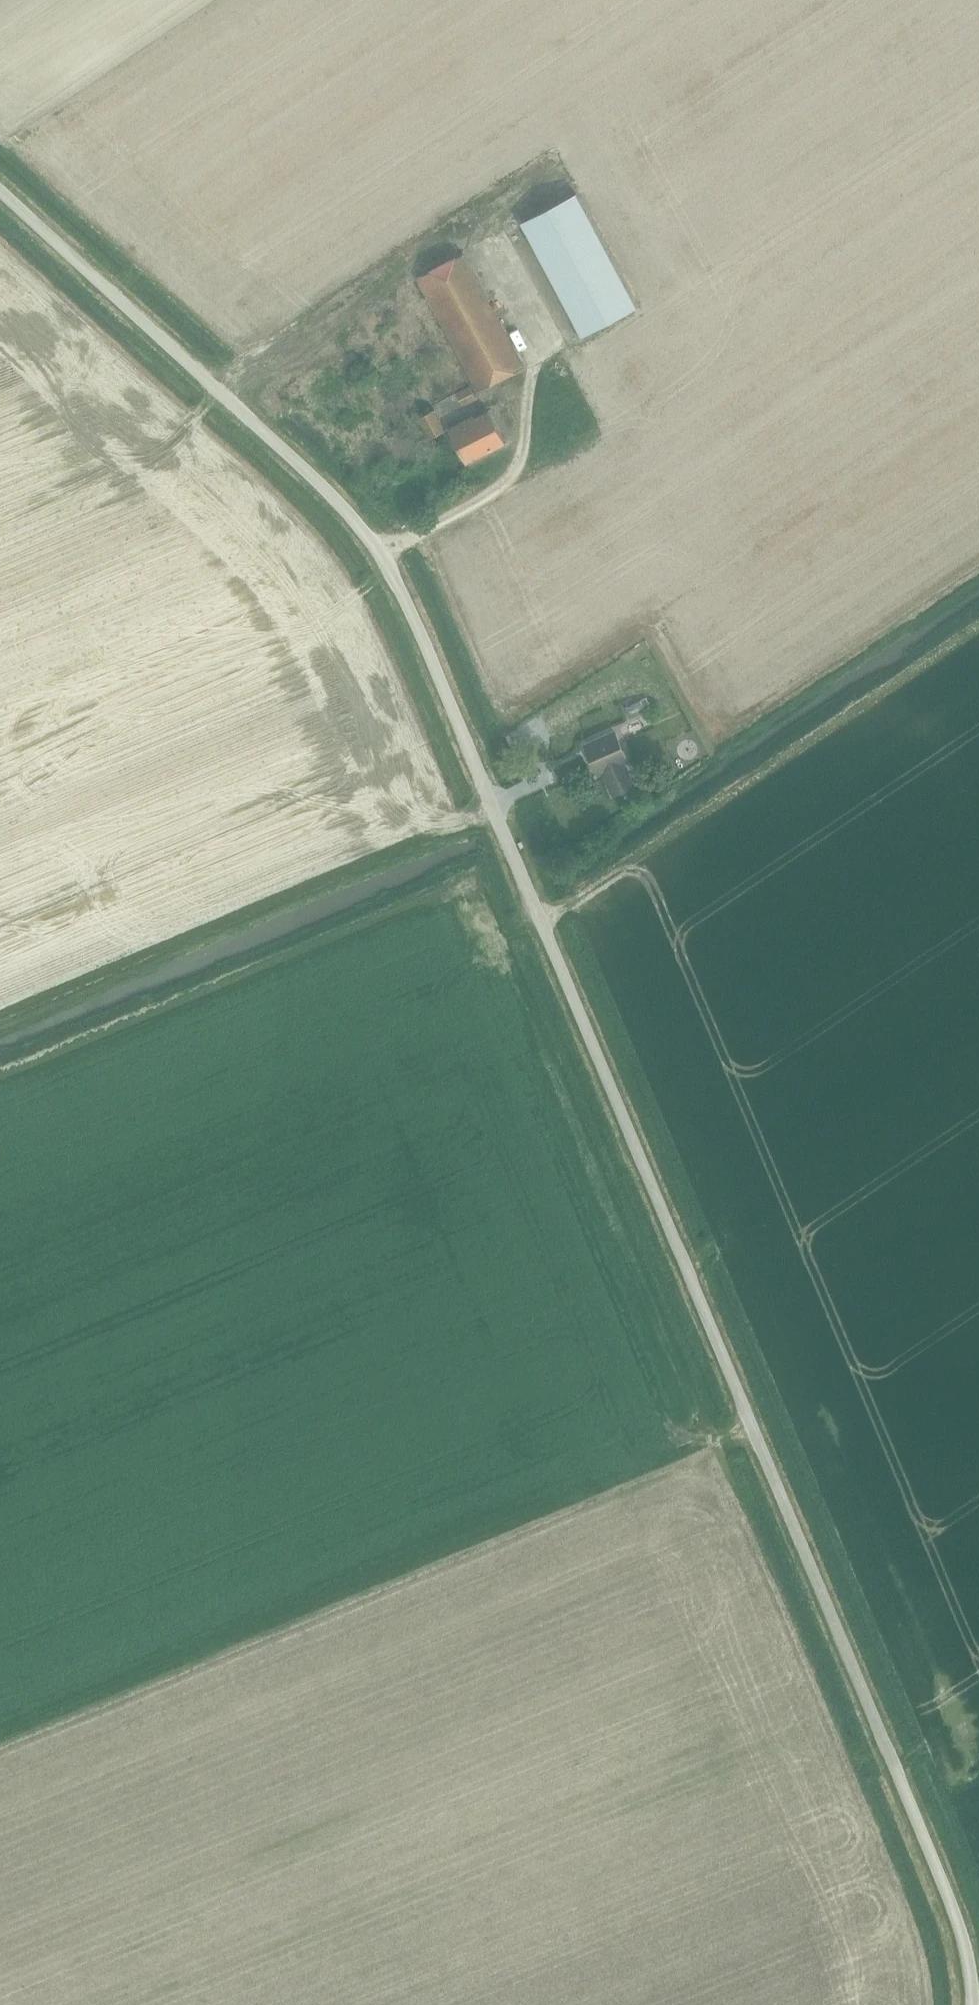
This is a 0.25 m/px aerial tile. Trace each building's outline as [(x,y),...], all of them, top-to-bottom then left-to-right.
[(637,306),(578,194),(524,222),(583,335),(637,306)] [(477,389),(523,365),(465,253),(419,276),(477,389)] [(432,437),(447,430),(436,407),(421,415),(432,437)] [(468,462),(505,442),(488,410),(475,417),(474,415),(450,427),(468,462)] [(614,793),(635,784),(624,760),(628,759),(615,731),(586,744),(599,772),(604,770),(614,793)]
